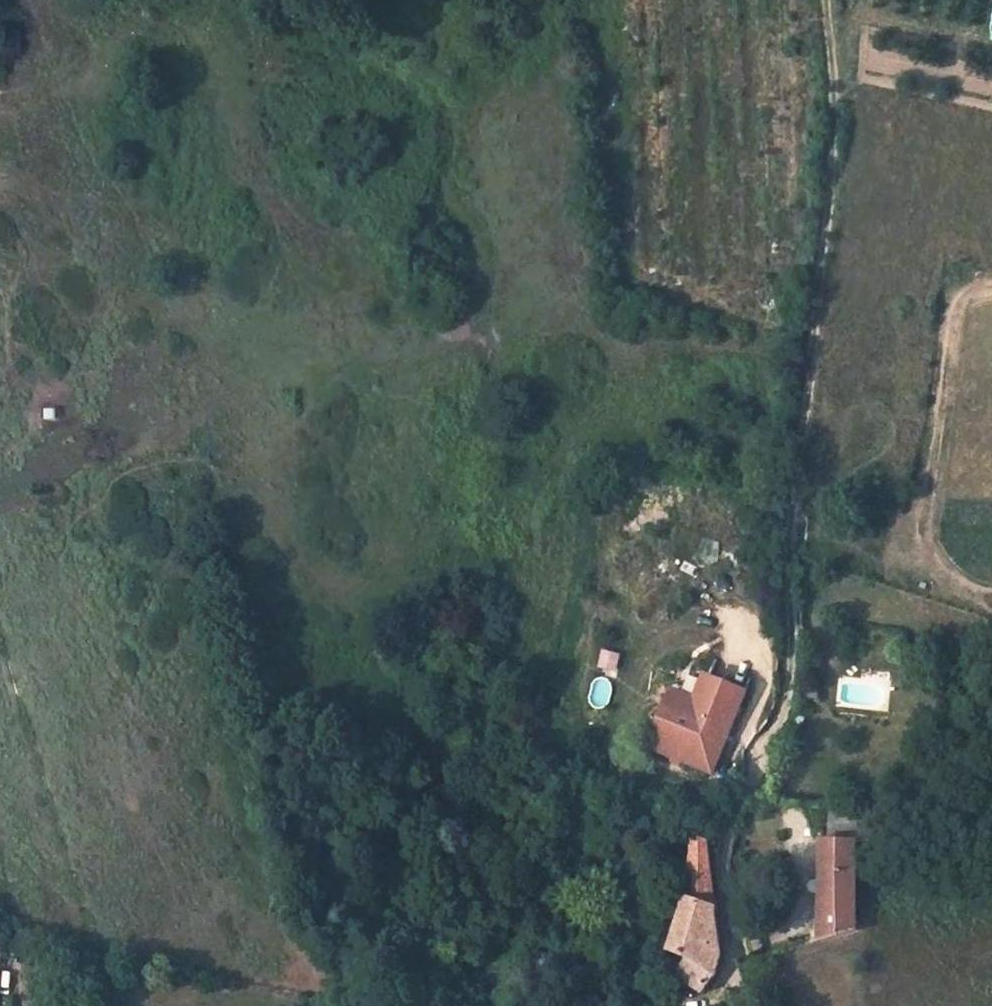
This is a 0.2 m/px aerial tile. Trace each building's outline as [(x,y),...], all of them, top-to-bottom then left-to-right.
[(683,713),(666,706),(649,746),(712,772),(746,691),(706,675),(696,700),(691,710),(683,713)] [(673,690),(666,706),(683,713),(691,710),(696,700),(673,690)] [(833,807),(830,841),(857,841),(859,811),(833,807)] [(704,995),(710,981),(722,951),(718,919),(720,909),(717,908),(709,842),(703,840),(695,838),(689,898),(672,954),(690,959),(678,977),(704,995)] [(824,841),(821,939),(858,929),(857,853),(857,841),(830,841),(824,841)] [(754,956),(749,956),(743,966),(756,961),(754,956)]
